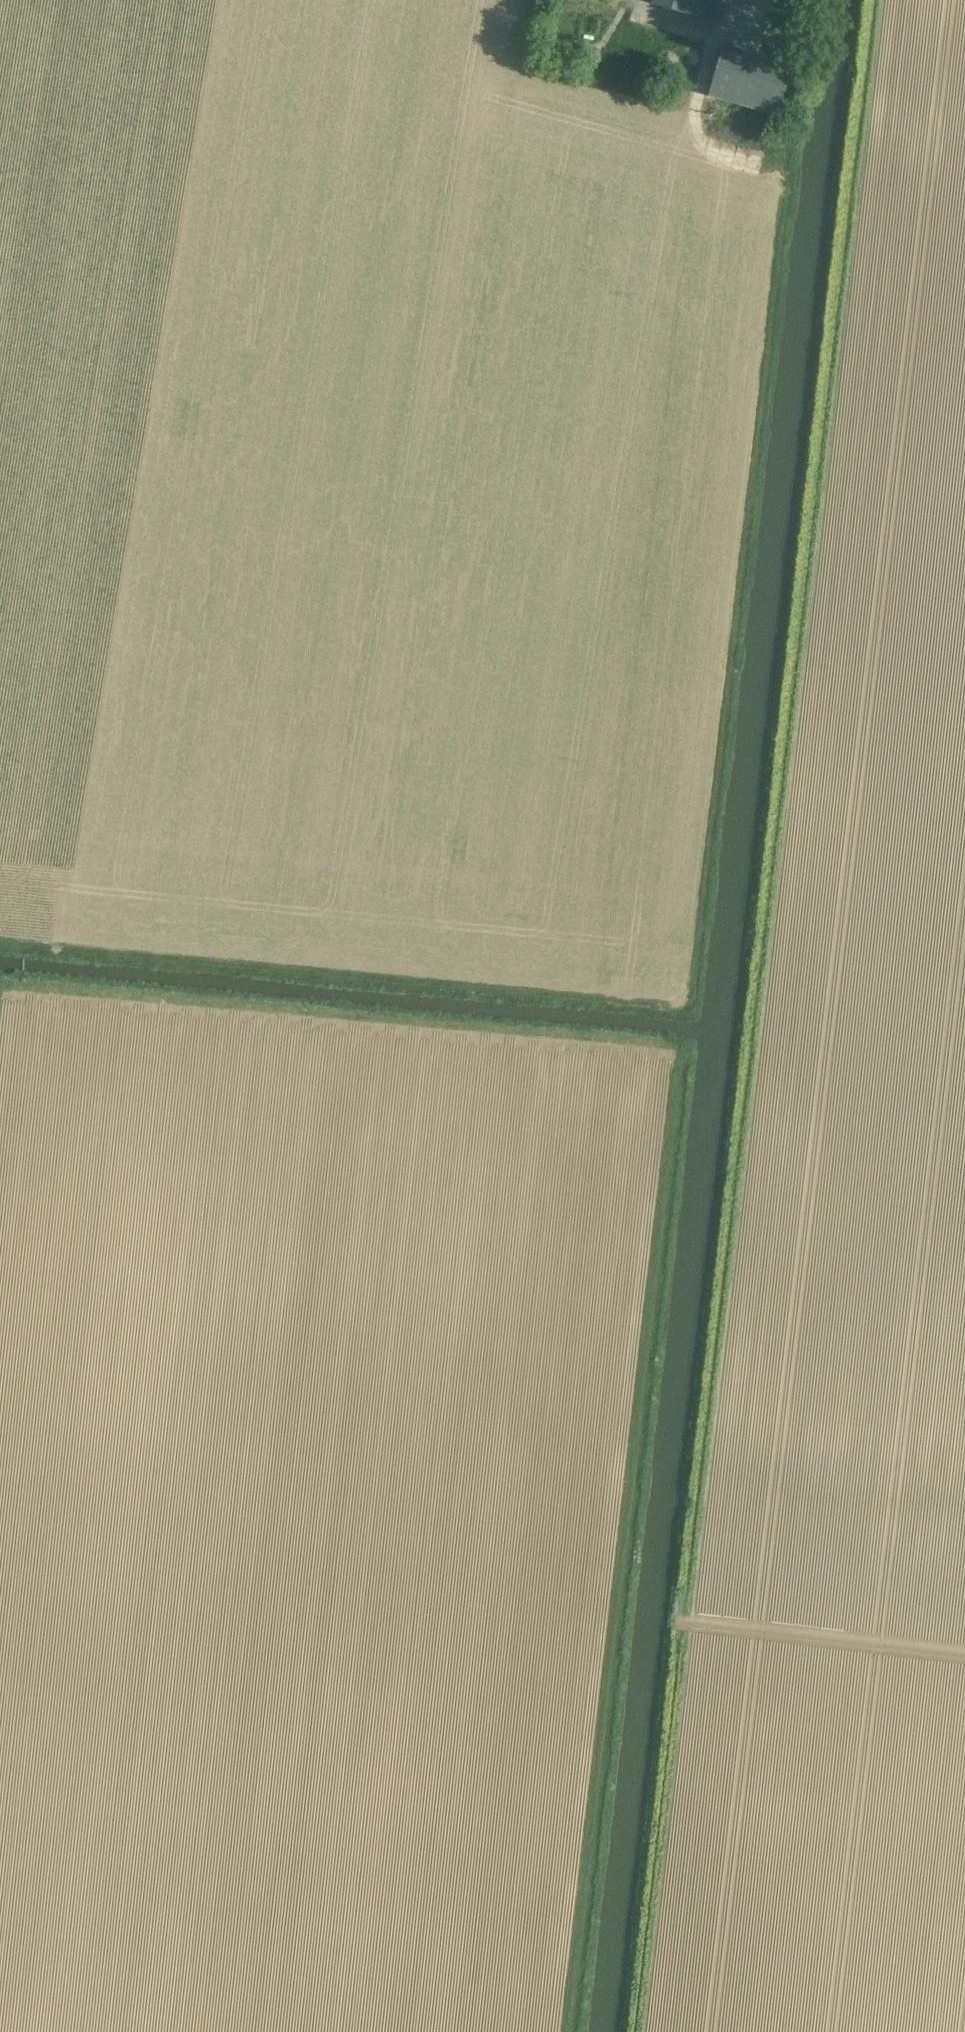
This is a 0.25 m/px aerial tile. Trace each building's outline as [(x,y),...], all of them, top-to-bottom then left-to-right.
[(713,20),(719,0),(645,0),(713,20)] [(793,69),(722,49),(709,97),(780,117),(793,69)]
